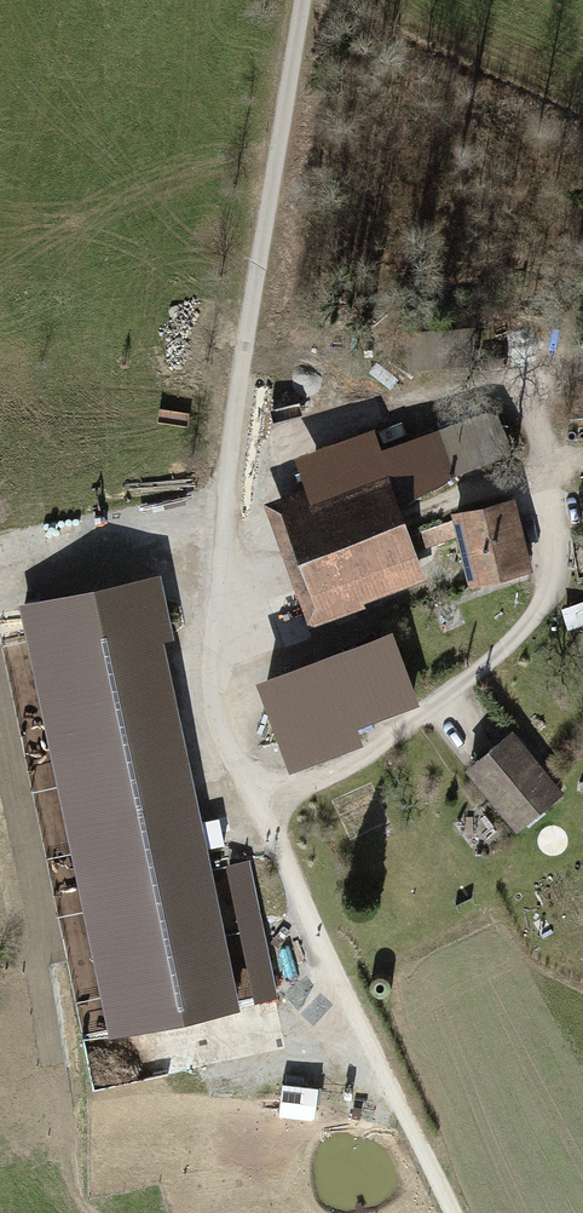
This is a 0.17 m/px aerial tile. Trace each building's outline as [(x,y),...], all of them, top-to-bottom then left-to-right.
[(451,332),(412,341),(417,365),(457,356),(451,332)] [(447,453),(456,475),(506,458),(494,417),(489,416),(377,456),(395,507),(420,494),(433,486),(426,459),(447,453)] [(486,437),(481,424),(458,433),(464,447),(486,437)] [(328,499),(288,513),(322,609),(355,597),(351,586),(362,582),(367,598),(409,583),(403,567),(415,563),(405,536),(429,528),(457,518),(456,515),(446,485),(420,494),(395,507),(377,456),(371,440),(314,460),(328,499)] [(426,459),(433,486),(456,475),(447,453),(426,459)] [(456,515),(457,518),(429,528),(433,540),(461,531),(472,578),(527,566),(511,503),(456,515)] [(0,612),(0,641),(82,1033),(274,994),(247,862),(230,866),(228,857),(197,863),(150,637),(168,633),(157,579),(0,612)] [(582,603),(565,608),(571,626),(582,622),(582,604),(582,603)] [(390,643),(265,688),(286,745),(411,699),(390,643)] [(560,794),(511,733),(469,767),(518,827),(560,794)]
